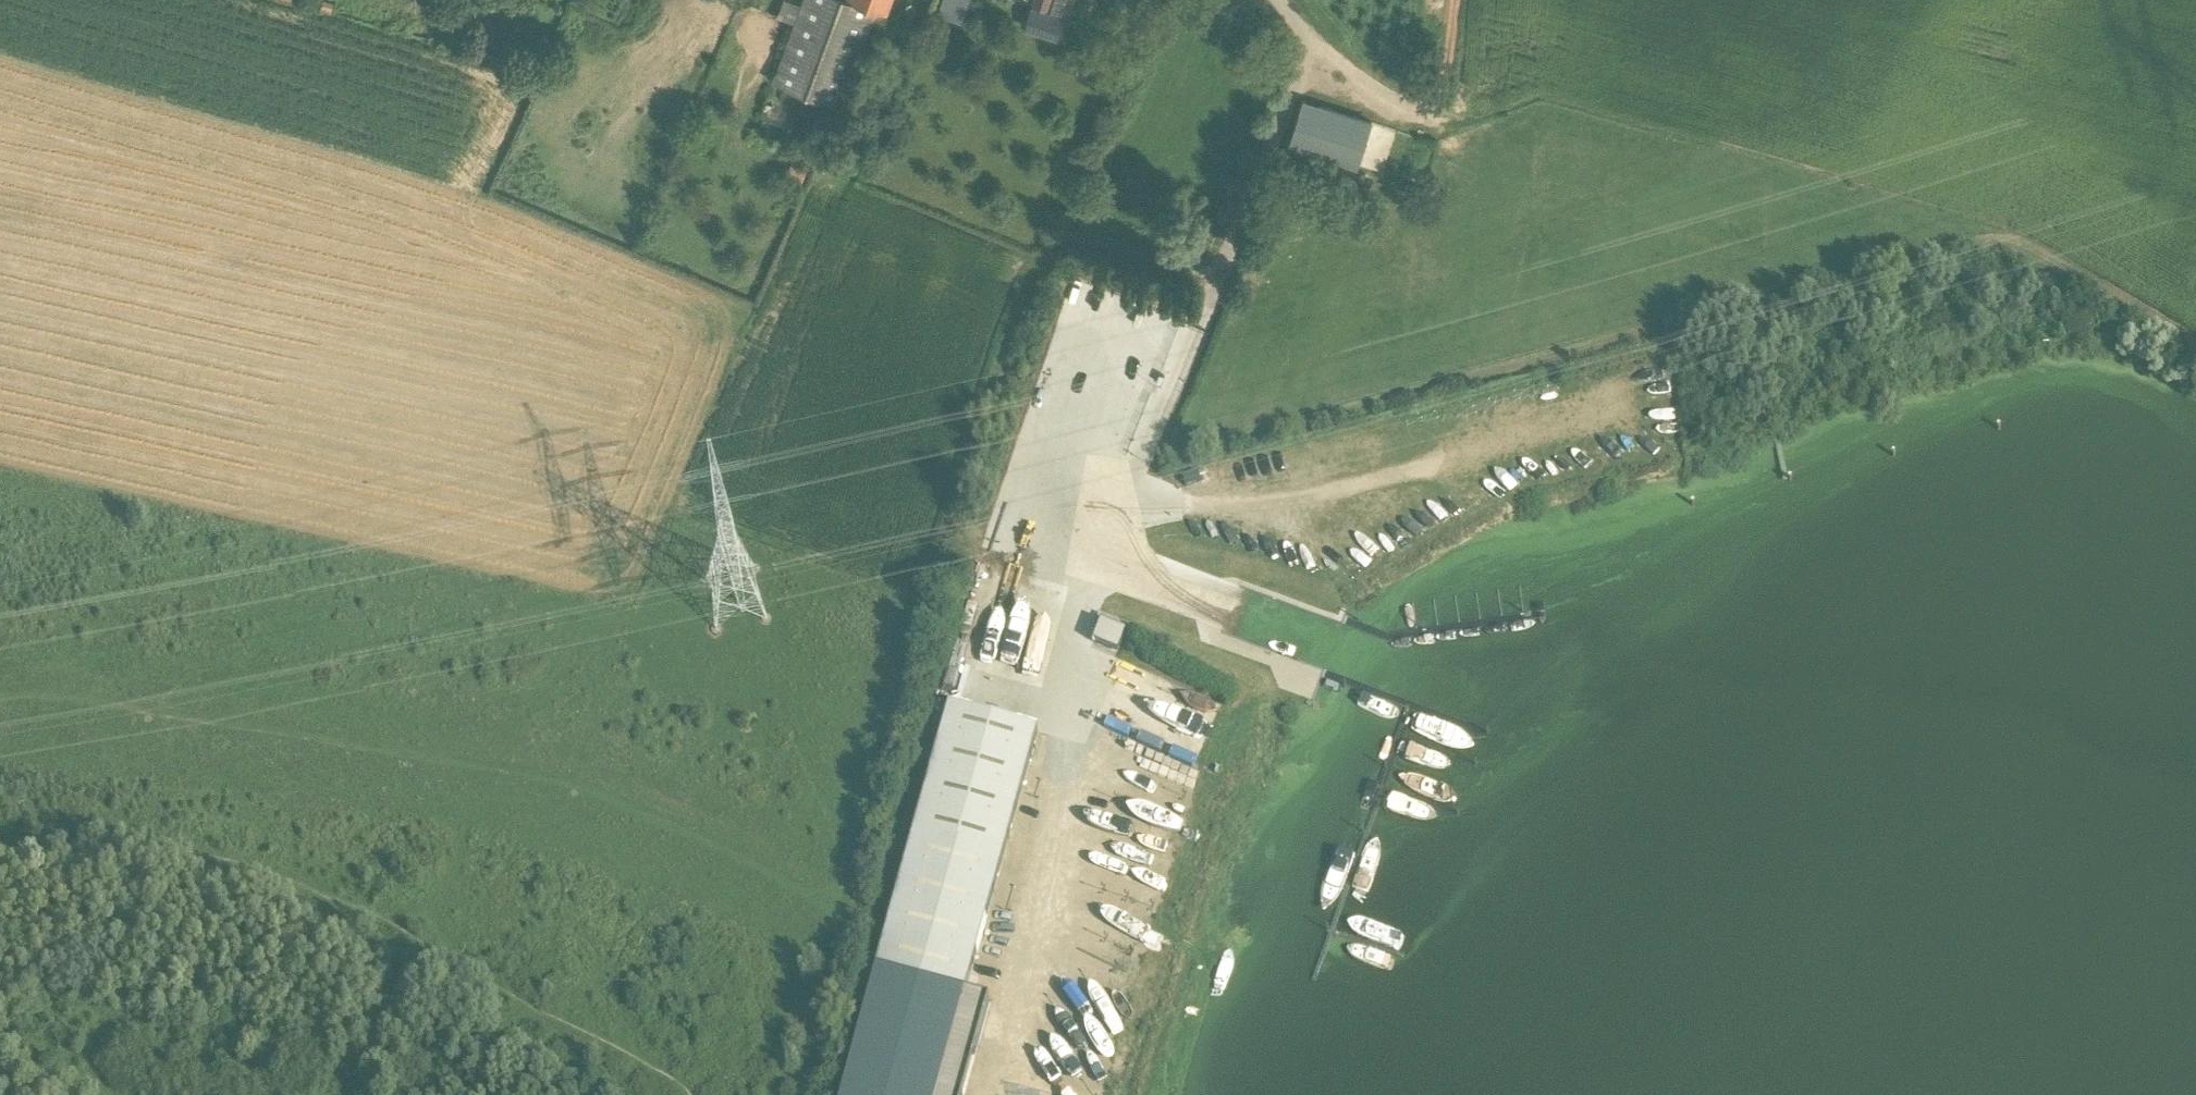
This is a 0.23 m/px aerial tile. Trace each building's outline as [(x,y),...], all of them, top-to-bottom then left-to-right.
[(774,81),(839,104),(875,6),(885,11),(889,0),(803,0),(774,81)] [(1031,3),(1050,10),(1054,0),(1032,0),(1031,3)] [(1050,10),(1066,16),(1072,0),(1054,0),(1050,10)] [(1048,34),(1055,13),(1032,5),(1025,26),(1048,34)] [(1303,100),(1289,144),(1358,166),(1372,122),(1303,100)] [(1094,643),(1118,651),(1126,632),(1102,623),(1094,643)] [(1099,713),(1143,729),(1148,714),(1160,719),(1154,736),(1192,750),(1205,716),(1179,707),(1186,686),(1118,661),(1099,713)] [(950,708),(877,972),(965,997),(1039,733),(950,708)] [(1115,1025),(1105,1007),(1096,1012),(1106,1030),(1115,1025)]
